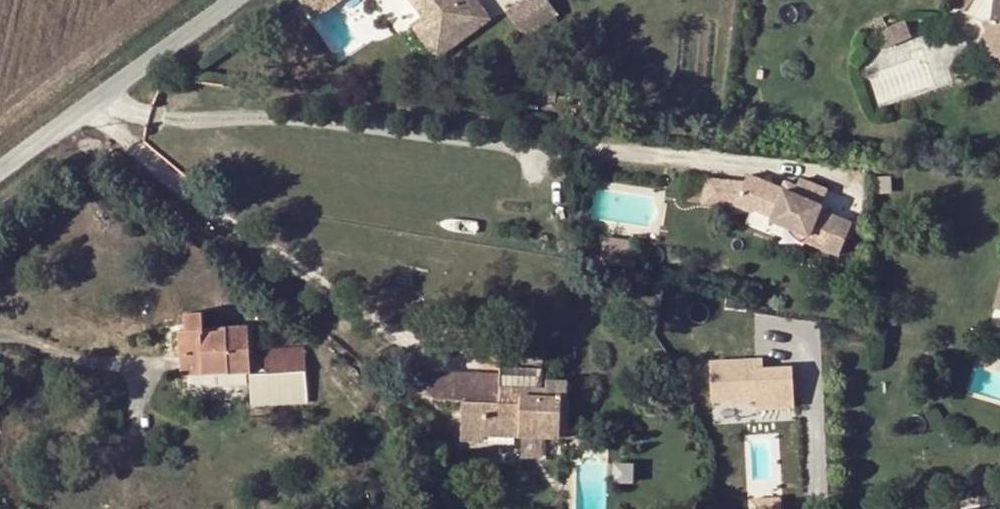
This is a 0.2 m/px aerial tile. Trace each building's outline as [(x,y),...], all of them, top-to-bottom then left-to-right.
[(336,0),(300,0),(313,17),(336,0)] [(429,22),(423,13),(407,25),(433,60),(481,26),(474,16),(482,10),(475,0),(458,0),(429,22)] [(423,13),(429,22),(456,0),(413,0),(423,13)] [(429,22),(458,0),(456,0),(429,22)] [(545,0),(519,0),(502,12),(523,40),(556,16),(545,0)] [(948,3),(963,13),(971,1),(991,2),(988,20),(980,24),(994,58),(999,56),(999,0),(950,0),(948,3)] [(286,10),(275,19),(282,29),(294,21),(286,10)] [(482,10),(474,16),(481,26),(489,20),(482,10)] [(902,20),(873,33),(880,50),(910,38),(902,20)] [(825,235),(821,244),(839,251),(850,223),(819,210),(826,191),(799,180),(797,186),(793,195),(781,190),(746,175),(743,181),(707,179),(706,180),(684,178),(681,201),(703,203),(703,204),(735,205),(750,211),(751,208),(770,216),(769,220),(806,234),(808,228),(825,235)] [(784,180),(781,190),(793,195),(797,186),(784,180)] [(839,251),(821,244),(818,249),(837,257),(839,251)] [(250,372),(249,364),(247,327),(204,329),(203,313),(185,314),(185,330),(179,331),(182,375),(248,372),(250,372)] [(305,373),(304,348),(265,349),(266,364),(249,364),(250,372),(248,372),(249,376),(305,373)] [(524,372),(523,357),(508,357),(508,372),(524,372)] [(708,359),(709,400),(758,398),(758,408),(794,406),(792,365),(764,366),(764,357),(708,359)] [(464,376),(464,373),(426,371),(425,393),(433,401),(462,402),(462,400),(464,376)] [(251,405),(307,403),(305,373),(249,376),(251,405)] [(464,376),(462,400),(501,401),(502,387),(502,377),(464,376)] [(462,402),(461,438),(479,439),(480,427),(518,429),(519,434),(524,434),(537,435),(565,436),(568,382),(546,381),(546,389),(502,387),(501,401),(462,400),(462,402)] [(582,440),(582,428),(569,428),(570,440),(582,440)] [(537,435),(524,434),(523,442),(536,443),(537,435)]
